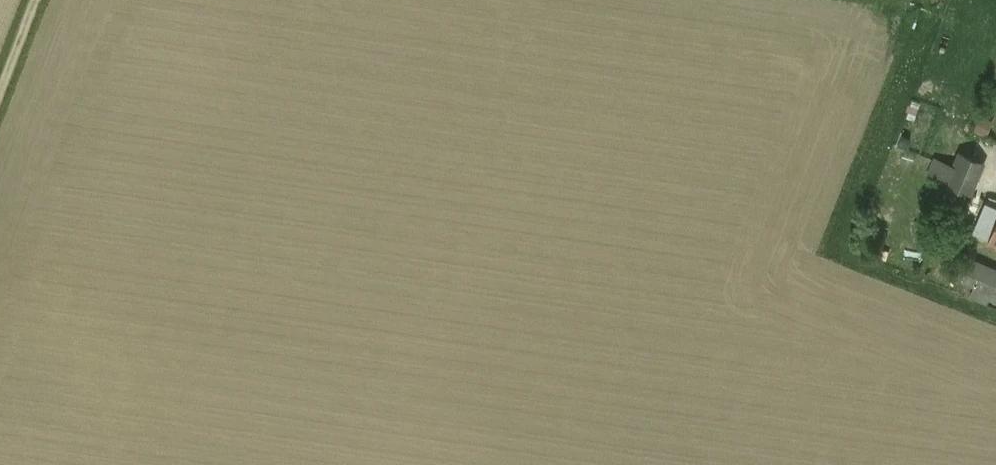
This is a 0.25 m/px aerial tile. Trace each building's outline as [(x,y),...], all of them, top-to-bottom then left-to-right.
[(974,194),(988,160),(959,148),(953,163),(932,155),(925,174),(974,194)] [(973,282),(969,295),(995,302),(995,264),(971,257),(965,280),(973,282)]
